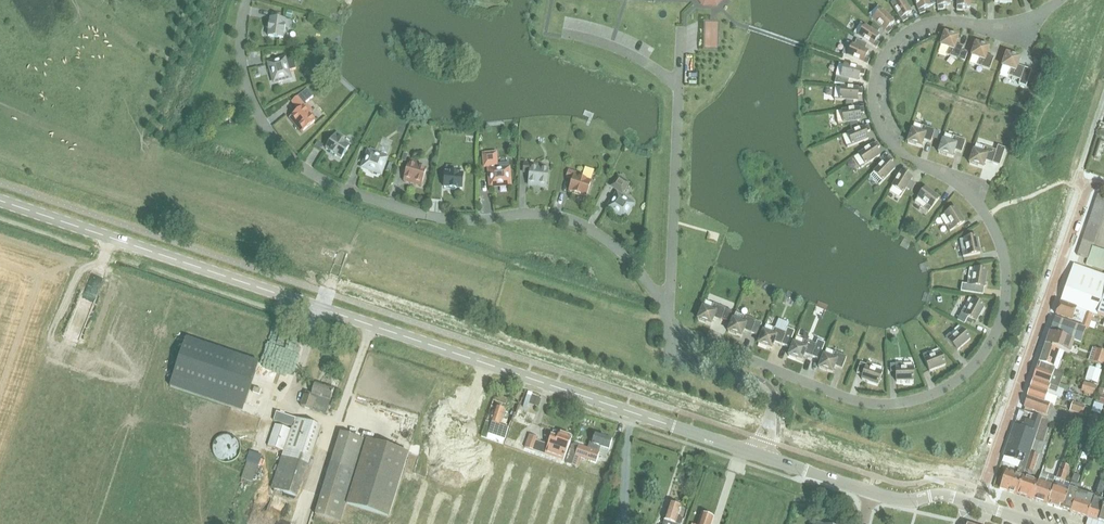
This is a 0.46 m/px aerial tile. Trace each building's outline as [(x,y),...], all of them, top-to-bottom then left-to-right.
[(888,0),(903,23),(908,20),(905,16),(911,13),(903,0),(888,0)] [(919,15),(925,13),(923,9),(930,7),(928,0),(914,0),(919,15)] [(938,11),(943,11),(943,6),(950,5),(950,1),(954,1),(954,0),(936,0),(938,11)] [(956,11),(962,12),(963,7),(970,8),(971,0),(958,0),(956,11)] [(878,6),(869,16),(888,35),(892,31),(889,28),(894,23),(878,6)] [(290,22),(271,19),(270,25),(269,25),(268,31),(269,31),(268,37),(283,39),(284,33),(285,29),(289,29),(290,22)] [(860,23),(853,34),(876,49),(879,44),(875,42),(879,36),(877,34),(880,30),(873,25),(870,30),(860,23)] [(945,34),(938,53),(959,60),(964,62),(967,54),(961,52),(963,48),(956,45),(958,38),(945,34)] [(847,43),(842,55),(843,55),(867,66),(869,60),(865,59),(868,52),(866,51),(868,46),(857,41),(855,46),(847,43)] [(989,49),(975,44),(969,63),(989,70),(994,58),(986,56),(989,49)] [(1026,86),(1031,71),(1017,66),(1020,59),(1006,54),(1000,74),(1020,81),(1019,84),(1026,86)] [(288,59),(270,64),(274,82),(289,78),(287,72),(296,69),(293,58),(288,59)] [(836,77),(834,84),(847,86),(849,80),(858,83),(859,76),(864,77),(865,71),(839,64),(836,76),(836,77)] [(862,89),(835,87),(834,100),(845,101),(853,102),(857,102),(858,95),(862,95),(862,89)] [(298,112),(292,117),(303,131),(315,122),(308,114),(311,111),(307,105),(305,103),(313,97),(307,90),(298,98),(305,106),(298,112)] [(863,108),(836,112),(838,125),(849,123),(857,122),(861,122),(859,115),(864,114),(863,108)] [(857,122),(849,123),(850,130),(858,128),(857,122)] [(935,131),(914,124),(907,143),(921,148),(923,141),(931,143),(932,139),(934,131),(935,131)] [(868,126),(842,136),(847,148),(868,140),(866,133),(870,132),(868,126)] [(343,138),(336,133),(326,150),(331,153),(330,153),(336,157),(336,156),(341,160),(349,147),(344,144),(344,143),(341,141),(343,138)] [(965,141),(945,134),(938,154),(952,158),(954,151),(961,154),(965,141)] [(1099,141),(1093,157),(1098,159),(1102,146),(1103,147),(1103,142),(1099,141)] [(877,143),(854,158),(861,169),(880,156),(876,150),(880,148),(877,143)] [(976,145),(969,164),(983,169),(985,162),(999,166),(1005,150),(998,148),(996,152),(976,145)] [(370,149),(363,169),(381,176),(387,159),(377,155),(378,152),(370,149)] [(496,153),(483,154),(484,167),(489,167),(491,186),(509,185),(508,170),(508,166),(497,167),(496,153)] [(889,157),(870,177),(879,186),(895,169),(890,164),(893,161),(889,157)] [(410,161),(404,179),(422,184),(426,170),(416,167),(417,163),(410,161)] [(538,165),(531,164),(531,165),(524,165),(523,172),(530,173),(528,184),(546,186),(548,171),(538,170),(538,165)] [(903,168),(889,192),(900,198),(906,188),(910,182),(912,179),(906,175),(908,171),(903,168)] [(453,169),(446,169),(444,188),(450,188),(450,189),(456,189),(462,190),(463,174),(457,174),(457,173),(453,173),(453,169)] [(586,197),(591,183),(585,181),(585,180),(581,179),(582,175),(569,171),(567,177),(573,179),(569,191),(574,193),(574,194),(580,196),(580,195),(586,197)] [(622,194),(628,184),(618,178),(612,187),(619,192),(609,208),(624,218),(632,205),(623,199),(626,196),(622,194)] [(910,182),(906,188),(911,191),(915,185),(910,182)] [(914,202),(928,213),(939,199),(925,188),(914,202)] [(1094,204),(1103,207),(1103,202),(1096,199),(1094,204)] [(1092,209),(1103,213),(1103,211),(1103,207),(1094,204),(1092,209)] [(955,208),(940,217),(949,232),(964,223),(955,208)] [(1092,209),(1090,214),(1102,218),(1103,213),(1092,209)] [(1102,218),(1090,214),(1089,219),(1100,223),(1102,218)] [(1100,223),(1089,219),(1087,225),(1098,228),(1100,223)] [(1087,225),(1086,228),(1085,230),(1096,233),(1098,228),(1087,225)] [(1096,233),(1085,230),(1083,235),(1095,239),(1096,233)] [(1083,235),(1082,240),(1093,244),(1095,239),(1083,235)] [(977,237),(959,241),(963,258),(980,254),(977,237)] [(1082,240),(1080,245),(1091,249),(1092,247),(1093,244),(1082,240)] [(1080,245),(1078,250),(1090,254),(1091,249),(1080,245)] [(1086,265),(1103,271),(1103,251),(1092,247),(1091,249),(1090,254),(1088,259),(1086,265)] [(1090,254),(1078,250),(1076,255),(1088,259),(1090,254)] [(1093,315),(1095,316),(1097,317),(1097,315),(1103,317),(1103,276),(1073,265),(1060,304),(1093,315)] [(984,288),(987,271),(969,268),(967,285),(962,284),(960,292),(983,296),(984,288)] [(984,307),(969,299),(961,314),(967,317),(976,322),(984,307)] [(705,301),(698,320),(711,326),(714,319),(721,321),(721,320),(728,322),(732,312),(725,309),(705,301)] [(1093,315),(1060,304),(1056,315),(1081,324),(1089,327),(1093,315)] [(744,331),(751,333),(757,336),(762,324),(735,313),(728,332),(741,338),(744,331)] [(961,314),(957,321),(964,325),(967,317),(961,314)] [(1069,341),(1074,342),(1080,344),(1085,329),(1054,319),(1049,333),(1069,341)] [(788,348),(794,332),(787,329),(785,333),(766,325),(758,344),(771,350),(774,343),(788,348)] [(970,340),(958,326),(945,338),(957,351),(970,340)] [(1069,341),(1049,333),(1045,346),(1059,351),(1063,353),(1069,355),(1074,342),(1069,341)] [(816,345),(796,337),(788,356),(802,362),(804,355),(818,360),(825,344),(817,341),(816,345)] [(186,339),(170,387),(242,411),(258,363),(186,339)] [(1045,346),(1039,364),(1053,369),(1056,359),(1060,361),(1063,353),(1059,351),(1045,346)] [(826,349),(819,368),(832,374),(835,367),(842,369),(846,357),(826,349)] [(945,366),(939,349),(923,356),(929,372),(945,366)] [(1095,349),(1091,362),(1103,366),(1103,363),(1103,352),(1095,349)] [(861,380),(878,386),(883,369),(867,363),(866,366),(863,376),(861,380)] [(860,364),(856,374),(863,376),(866,366),(860,364)] [(895,364),(890,365),(890,372),(896,372),(896,382),(913,382),(913,364),(895,364)] [(1037,367),(1033,380),(1057,389),(1059,385),(1063,373),(1053,369),(1039,364),(1038,367),(1037,367)] [(1097,384),(1101,372),(1089,368),(1085,380),(1097,384)] [(1033,380),(1030,388),(1047,395),(1048,391),(1056,394),(1057,389),(1033,380)] [(1096,387),(1083,382),(1080,392),(1093,396),(1096,387)] [(325,415),(334,390),(316,383),(312,394),(306,392),(300,406),(325,415)] [(1047,395),(1030,388),(1027,396),(1027,397),(1044,403),(1053,406),(1056,398),(1047,395)] [(1095,401),(1098,402),(1098,403),(1103,405),(1103,397),(1102,396),(1103,390),(1099,388),(1097,396),(1095,401)] [(527,393),(523,408),(526,410),(531,394),(527,393)] [(506,405),(508,400),(496,396),(494,401),(506,405)] [(532,397),(529,405),(538,408),(540,400),(532,397)] [(1044,403),(1027,397),(1023,408),(1046,416),(1049,407),(1053,408),(1054,406),(1053,406),(1044,403)] [(1082,415),(1085,408),(1072,403),(1070,411),(1082,415)] [(486,422),(481,437),(503,444),(508,430),(500,427),(505,412),(496,408),(490,424),(486,422)] [(1019,410),(1016,419),(1017,420),(1018,420),(1019,420),(1020,420),(1020,419),(1021,419),(1021,418),(1024,412),(1019,410)] [(309,466),(321,429),(276,414),(273,421),(293,428),(292,431),(275,426),(268,448),(284,453),(272,490),(284,494),(289,476),(294,461),(309,466)] [(1097,416),(1092,414),(1087,429),(1091,431),(1097,416)] [(1005,449),(1003,457),(1020,463),(1026,465),(1028,457),(1029,454),(1042,418),(1033,415),(1031,422),(1025,421),(1022,428),(1014,425),(1005,449)] [(1067,434),(1069,429),(1061,426),(1059,431),(1067,434)] [(529,435),(524,448),(533,451),(544,455),(552,458),(561,461),(566,447),(568,448),(572,438),(553,431),(548,446),(537,442),(538,438),(529,435)] [(316,517),(339,523),(341,523),(347,505),(366,441),(341,433),(316,517)] [(1093,449),(1094,445),(1097,438),(1090,435),(1086,446),(1093,449)] [(606,460),(612,442),(595,436),(592,445),(589,444),(588,449),(573,445),(567,464),(577,468),(580,459),(596,465),(598,457),(606,460)] [(1094,445),(1103,448),(1103,447),(1103,441),(1097,438),(1094,445)] [(366,441),(347,505),(390,517),(409,454),(366,441)] [(250,452),(240,480),(251,483),(261,455),(250,452)] [(1032,473),(1038,456),(1029,454),(1028,457),(1026,465),(1024,471),(1032,473)] [(1021,478),(1024,471),(1026,465),(1020,463),(1017,472),(1019,472),(1018,476),(1005,471),(1000,487),(999,487),(998,489),(1016,495),(1021,478)] [(1064,482),(1069,468),(1061,465),(1056,479),(1064,482)] [(1037,483),(1031,500),(1047,505),(1053,489),(1054,486),(1056,479),(1040,474),(1037,483)] [(1068,491),(1062,510),(1070,513),(1077,493),(1079,486),(1077,485),(1079,477),(1074,475),(1070,484),(1068,491)] [(1037,483),(1021,478),(1016,495),(1031,500),(1037,483)] [(1053,489),(1047,505),(1062,510),(1068,491),(1070,484),(1064,482),(1056,479),(1054,486),(1053,489)] [(1087,518),(1086,518),(1098,522),(1103,504),(1103,489),(1103,488),(1103,484),(1099,482),(1094,498),(1093,500),(1087,518)] [(1077,493),(1070,513),(1087,518),(1093,500),(1094,498),(1077,493)] [(663,523),(682,523),(683,520),(677,519),(681,508),(669,505),(663,523)] [(699,523),(712,523),(714,520),(702,516),(699,523)]
